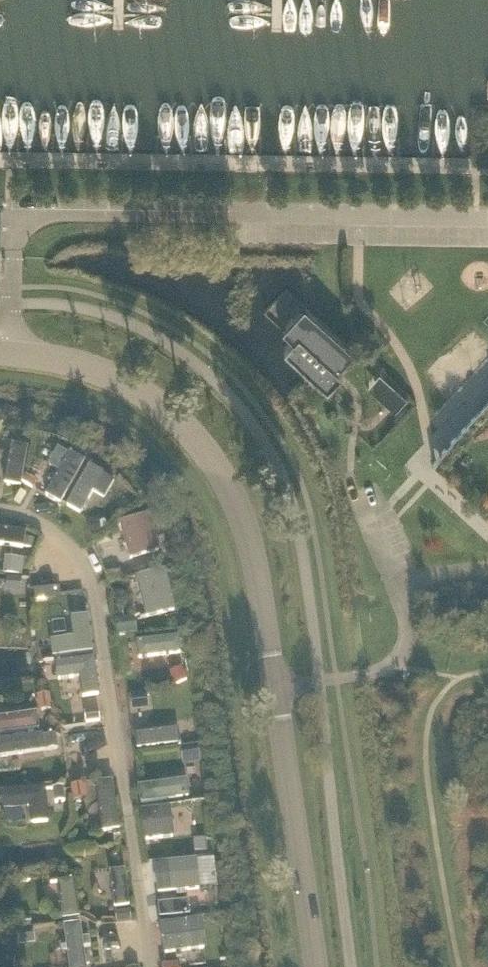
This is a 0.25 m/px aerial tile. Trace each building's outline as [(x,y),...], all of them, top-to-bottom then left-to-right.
[(284,349),(327,389),(341,373),(336,368),(354,350),(315,314),(312,318),(301,309),(287,324),(297,334),(284,349)] [(405,398),(387,381),(377,392),(396,409),(405,398)] [(487,514),(487,404),(433,463),(487,514)] [(7,475),(23,479),(32,440),(16,436),(7,475)] [(67,441),(41,482),(64,497),(90,456),(67,441)] [(90,457),(70,501),(85,508),(96,485),(109,491),(118,471),(90,457)] [(134,552),(164,542),(151,505),(121,515),(134,552)] [(26,551),(29,525),(0,521),(0,548),(26,551)] [(7,551),(6,568),(27,569),(28,552),(7,551)] [(138,569),(149,611),(179,603),(168,561),(138,569)] [(9,570),(9,585),(24,584),(23,570),(9,570)] [(76,629),(53,633),(56,651),(97,644),(90,607),(73,610),(76,629)] [(120,629),(139,626),(137,610),(118,613),(120,629)] [(140,649),(184,648),(183,631),(140,632),(140,649)] [(59,654),(60,673),(82,672),(83,690),(101,689),(99,653),(59,654)] [(0,709),(0,727),(41,725),(40,707),(0,709)] [(183,723),(139,725),(140,741),(183,739),(183,723)] [(0,731),(0,749),(46,747),(46,729),(0,731)] [(201,738),(184,740),(187,757),(204,755),(201,738)] [(190,772),(141,777),(143,796),(192,791),(190,772)] [(119,774),(100,775),(101,824),(120,824),(119,774)] [(33,802),(32,815),(50,816),(51,783),(7,782),(6,801),(33,802)] [(175,800),(144,802),(146,832),(176,831),(175,800)] [(129,863),(111,864),(113,901),(132,900),(129,863)] [(168,872),(171,893),(199,890),(197,868),(168,872)] [(66,912),(85,908),(77,872),(59,875),(66,912)] [(160,897),(162,912),(194,908),(192,893),(160,897)] [(65,918),(72,966),(80,966),(92,965),(84,915),(65,918)] [(204,917),(174,920),(177,943),(206,940),(204,917)] [(182,956),(165,959),(166,966),(184,966),(182,956)]
